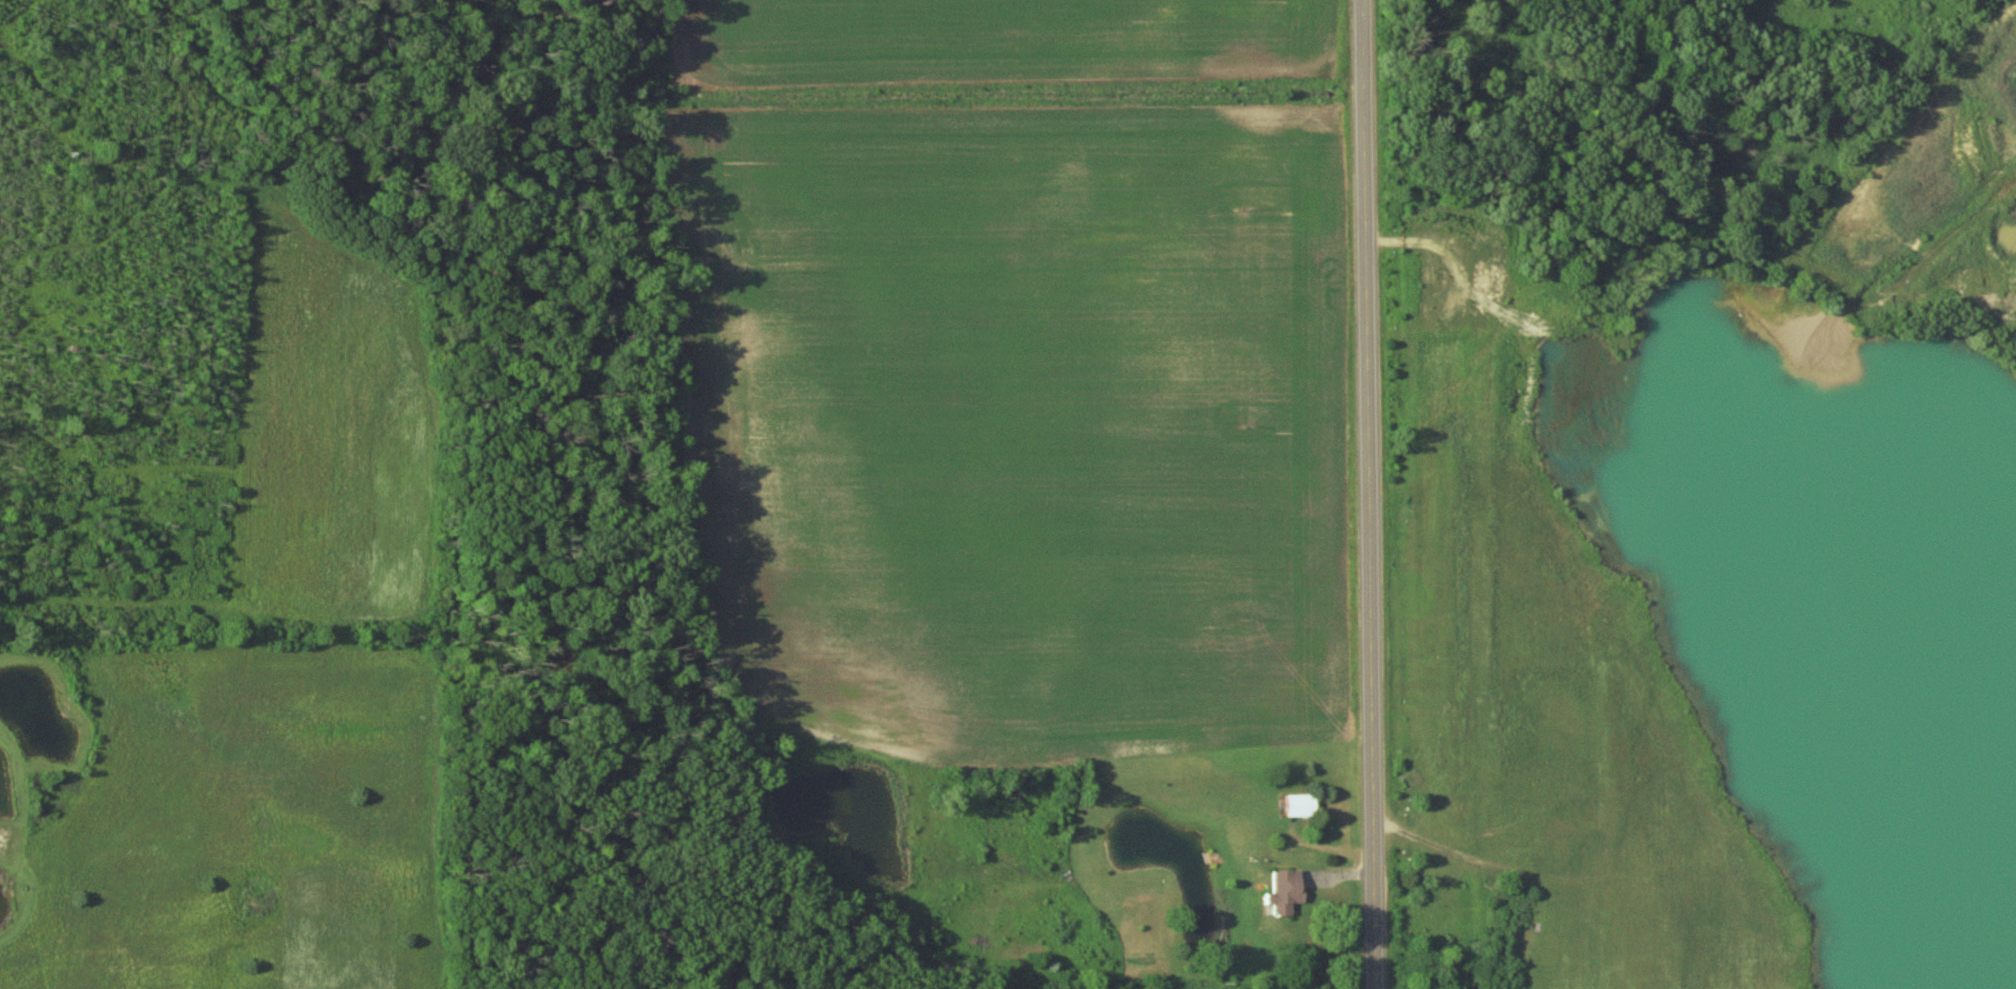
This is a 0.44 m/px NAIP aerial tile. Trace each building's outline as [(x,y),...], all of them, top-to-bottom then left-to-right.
[(1286,816),(1313,816),(1312,794),(1286,795),(1286,816)] [(1270,870),(1271,894),(1265,894),(1265,905),(1272,904),(1272,916),(1290,915),(1290,904),(1300,903),(1299,870),(1270,870)]
